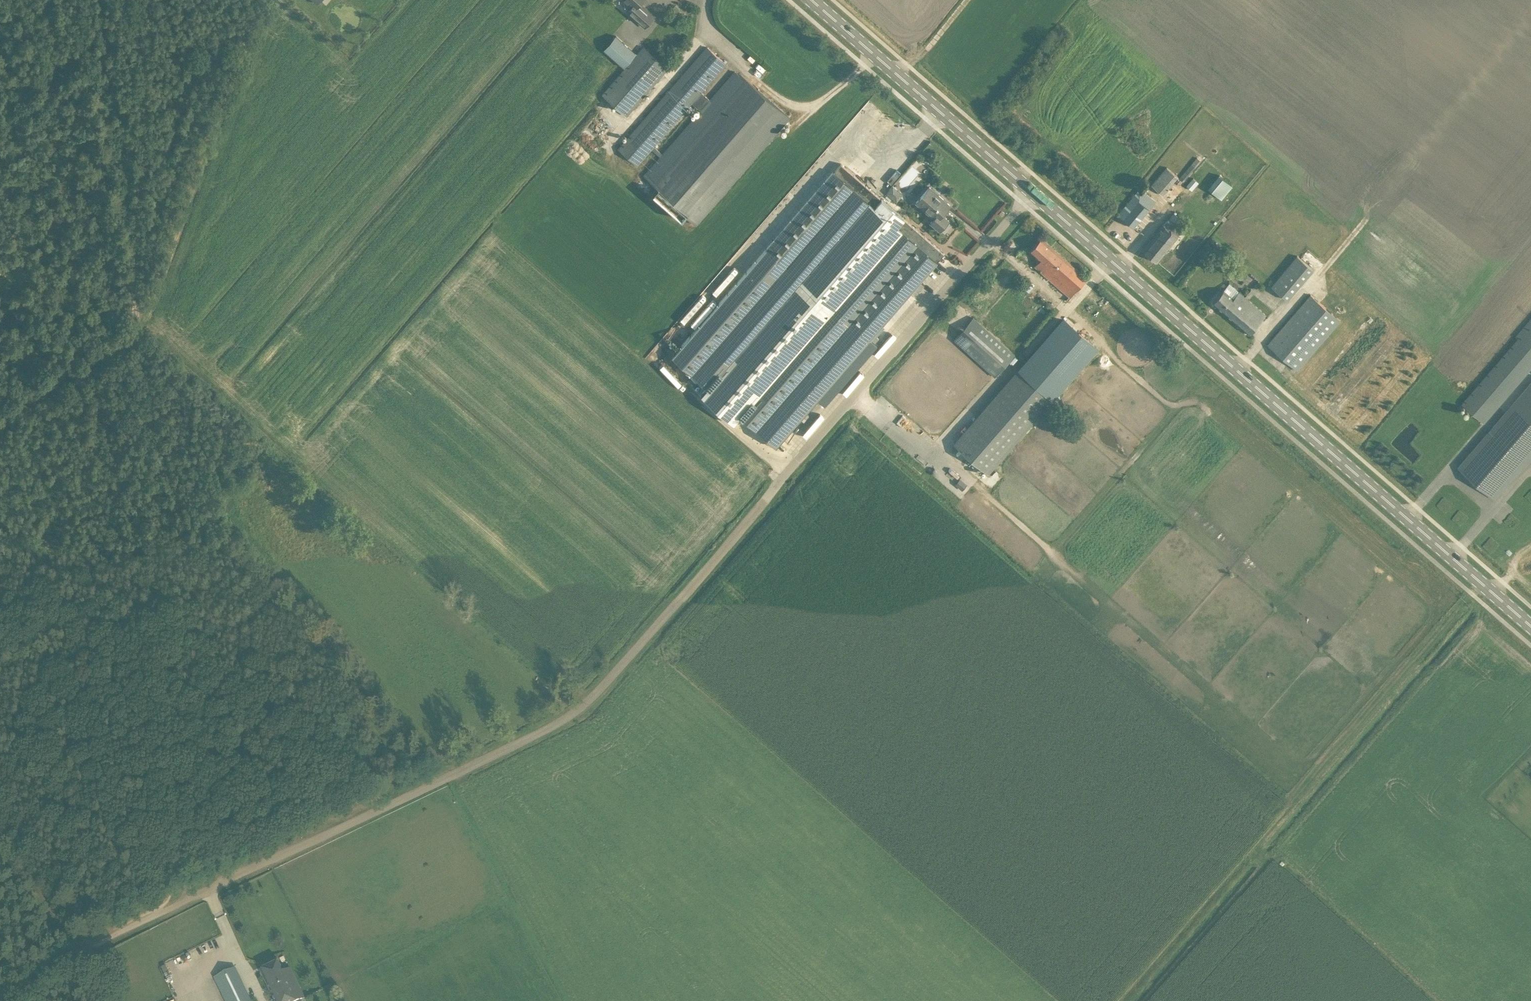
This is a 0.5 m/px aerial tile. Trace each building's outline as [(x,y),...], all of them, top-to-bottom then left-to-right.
[(642,0),(626,0),(632,5),(627,11),(645,27),(655,16),(640,3),(642,0)] [(612,40),(605,47),(604,49),(623,66),(624,67),(636,53),(635,51),(629,46),(616,35),(612,40)] [(657,191),(700,226),(793,112),(737,67),(711,98),(703,92),(728,61),(707,44),(621,149),(640,164),(650,151),(658,157),(644,174),(660,187),(657,191)] [(668,67),(644,46),(602,94),(627,115),(668,67)] [(1201,160),(1197,157),(1179,178),(1183,181),(1201,160)] [(881,198),(875,193),(841,163),(834,171),(833,171),(766,248),(767,249),(673,356),(709,387),(702,394),(734,422),(740,415),(776,446),(870,339),(937,261),(944,253),(904,218),(905,218),(881,198)] [(1162,195),(1178,177),(1167,167),(1151,185),(1162,195)] [(1207,189),(1220,200),(1232,186),(1218,175),(1207,189)] [(1193,178),(1186,186),(1192,190),(1198,182),(1193,178)] [(883,193),(895,202),(901,194),(890,185),(883,193)] [(931,222),(940,230),(949,219),(942,213),(950,204),(930,186),(923,194),(916,203),(934,217),(931,222)] [(1155,201),(1140,188),(1118,214),(1134,227),(1155,201)] [(1143,249),(1157,261),(1183,229),(1177,225),(1181,220),(1173,214),(1169,218),(1143,249)] [(1087,277),(1086,276),(1041,237),(1030,250),(1041,259),(1034,266),(1069,297),(1087,277)] [(1313,268),(1297,255),(1272,285),(1287,298),(1313,268)] [(1037,293),(1032,288),(1028,292),(1033,297),(1037,293)] [(1239,291),(1233,297),(1224,289),(1213,301),(1249,333),(1266,314),(1239,291)] [(1341,319),(1311,294),(1268,343),(1298,369),(1341,319)] [(996,375),(1015,353),(973,317),(954,339),(996,375)] [(1063,318),(1023,365),(1022,363),(953,443),(988,473),(1057,394),(1056,393),(1096,346),(1063,318)] [(274,1000),(303,1000),(305,1000),(293,977),(286,981),(278,964),(260,972),(274,1000)] [(237,973),(215,983),(224,1000),(250,1000),(237,973)]
